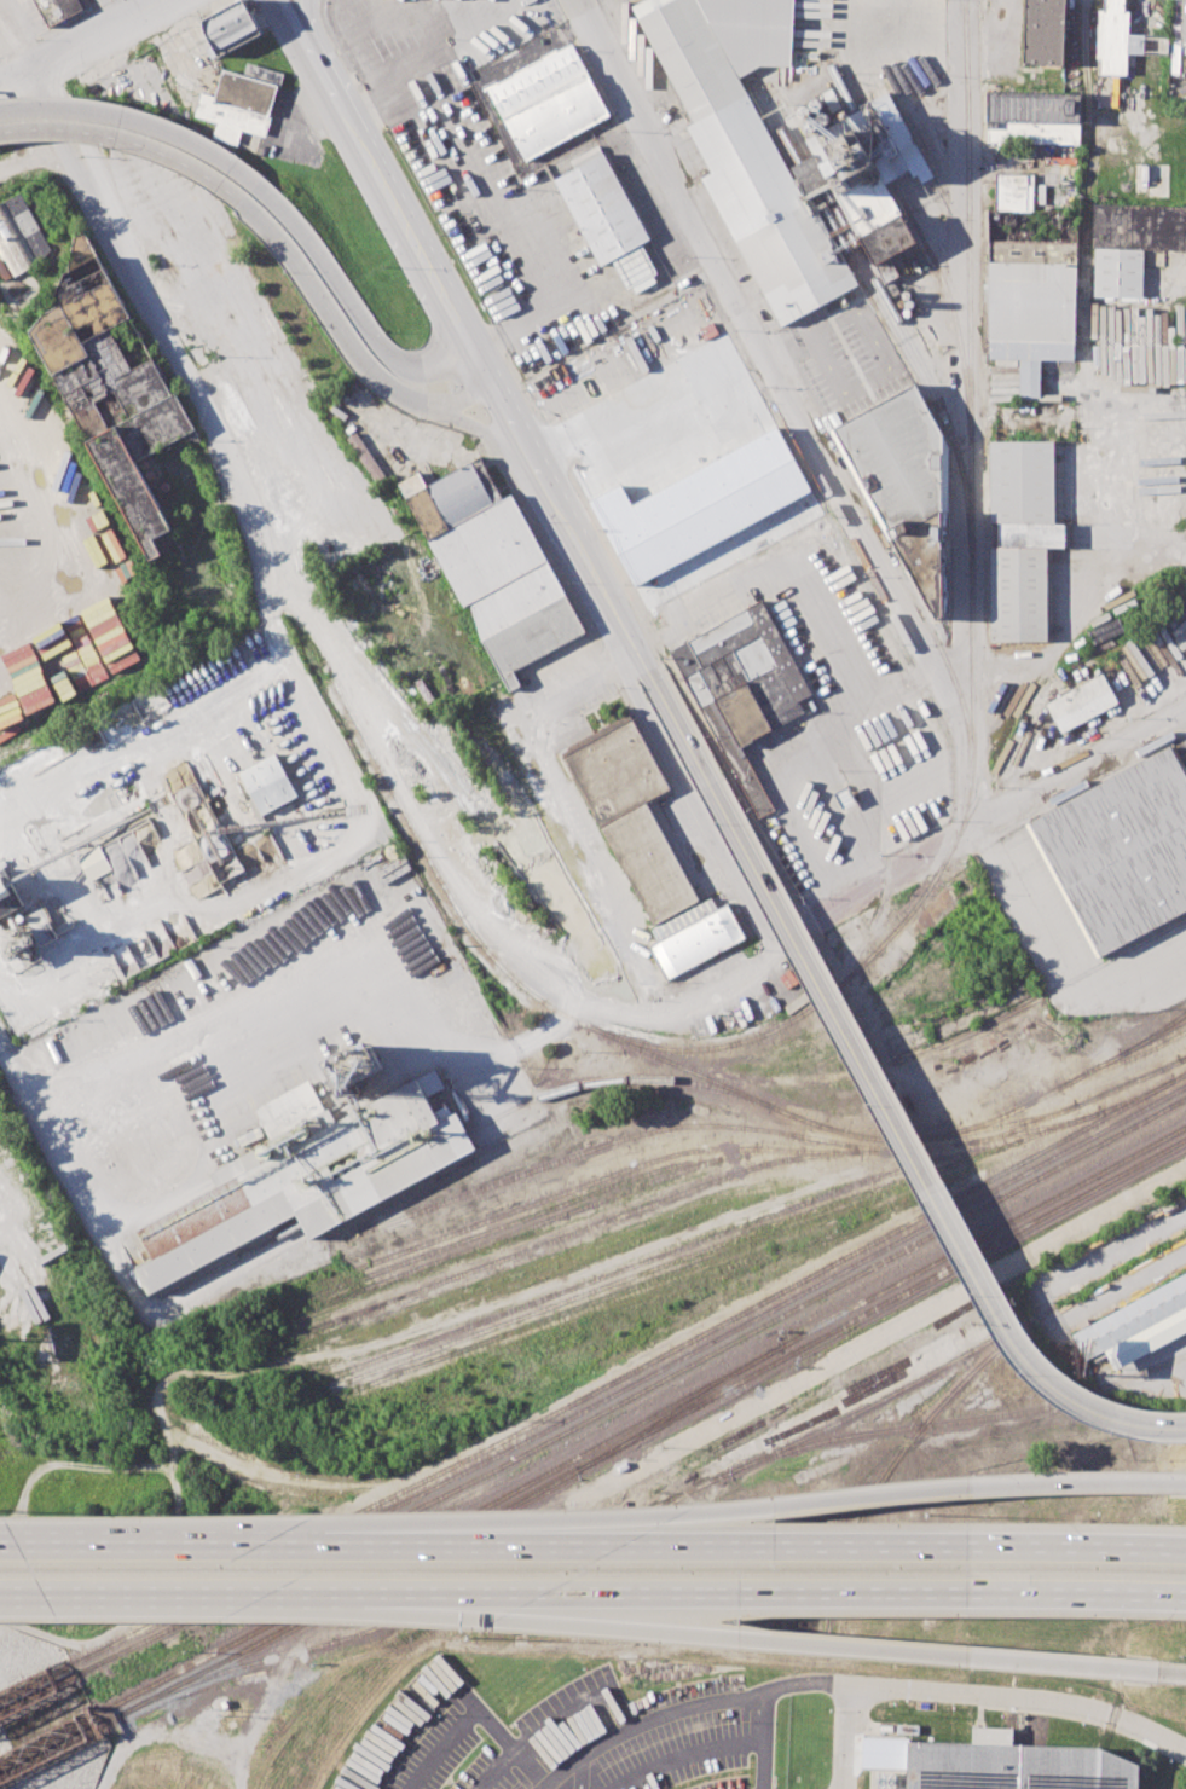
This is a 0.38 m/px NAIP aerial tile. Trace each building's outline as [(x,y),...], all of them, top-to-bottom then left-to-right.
[(50,28),(34,0),(79,0),(85,10),(50,28)] [(201,19),(236,0),(245,0),(262,33),(219,56),(201,19)] [(634,5),(643,0),(791,0),(789,65),(760,64),(737,77),(850,280),(782,318),(705,179),(716,173),(690,128),(699,123),(634,5)] [(1022,65),(1061,66),(1065,0),(1024,0),(1022,65)] [(1101,11),(1097,11),(1094,59),(1099,59),(1098,75),(1126,76),(1128,13),(1122,12),(1123,0),(1102,0),(1101,11)] [(1178,48),(1180,0),(1185,0),(1185,48),(1178,48)] [(380,75),(447,40),(464,71),(470,83),(406,117),(398,100),(393,103),(380,75)] [(488,88),(572,44),(609,114),(526,158),(488,88)] [(193,116),(201,92),(215,97),(224,70),(244,76),(248,63),(283,73),(265,134),(242,128),(236,145),(213,138),(218,123),(193,116)] [(987,94),(985,143),(1076,146),(1078,97),(987,94)] [(555,178),(603,152),(649,239),(640,244),(655,274),(627,289),(612,259),(601,265),(555,178)] [(1146,163),(1146,198),(1168,198),(1169,163),(1146,163)] [(994,173),(995,209),(1026,210),(1026,174),(994,173)] [(4,282),(0,275),(0,260),(2,259),(0,254),(0,201),(22,190),(56,255),(4,282)] [(1093,248),(1095,247),(1142,249),(1185,249),(1185,205),(1093,204),(1093,248)] [(149,557),(167,549),(158,531),(168,526),(133,458),(193,427),(175,393),(168,396),(150,361),(131,371),(106,324),(126,314),(81,228),(74,231),(65,272),(57,293),(62,303),(44,312),(30,331),(149,557)] [(988,241),(988,261),(1075,262),(1076,242),(988,241)] [(1142,249),(1141,296),(1094,295),(1095,247),(1142,249)] [(1074,359),(1075,262),(988,261),(988,358),(1074,359)] [(893,535),(833,428),(912,384),(938,433),(937,511),(893,535)] [(1054,523),(1053,441),(989,441),(990,522),(999,522),(1054,523)] [(398,481),(420,470),(427,485),(479,457),(502,499),(429,539),(398,481)] [(429,539),(502,499),(510,496),(545,561),(471,601),(464,604),(429,539)] [(1064,546),(1046,546),(999,548),(999,522),(1054,523),(1064,523),(1064,546)] [(1047,641),(1046,546),(999,548),(990,548),(990,642),(1047,641)] [(471,601),(480,639),(563,596),(545,561),(471,601)] [(480,639),(508,691),(521,684),(513,670),(583,632),(563,596),(480,639)] [(759,816),(670,648),(764,598),(814,691),(799,700),(805,712),(740,747),(774,809),(759,816)] [(1046,702),(1060,731),(1120,704),(1103,675),(1046,702)] [(560,749),(630,713),(670,791),(648,801),(601,827),(560,749)] [(1171,748),(1185,777),(1185,913),(1097,960),(1028,824),(1171,748)] [(297,796),(275,753),(239,772),(262,815),(297,796)] [(173,791),(193,838),(214,830),(219,843),(210,846),(213,853),(177,868),(184,885),(213,873),(217,882),(243,871),(234,848),(227,851),(198,781),(173,791)] [(601,827),(661,939),(717,909),(710,896),(700,901),(648,801),(601,827)] [(112,870),(99,845),(77,857),(90,881),(112,870)] [(23,907),(6,869),(0,871),(0,917),(23,907)] [(648,946),(661,939),(717,909),(727,904),(745,937),(666,980),(648,946)] [(308,1239),(295,1216),(149,1297),(134,1270),(151,1260),(135,1231),(214,1188),(208,1177),(270,1141),(254,1111),(308,1081),(331,1125),(415,1077),(438,1123),(456,1112),(475,1148),(308,1239)] [(1072,1333),(1086,1361),(1105,1350),(1185,1307),(1185,1272),(1072,1333)] [(1105,1350),(1185,1307),(1185,1331),(1115,1370),(1105,1350)] [(1139,1767),(1106,1754),(913,1748),(911,1788),(1138,1788),(1139,1767)]
